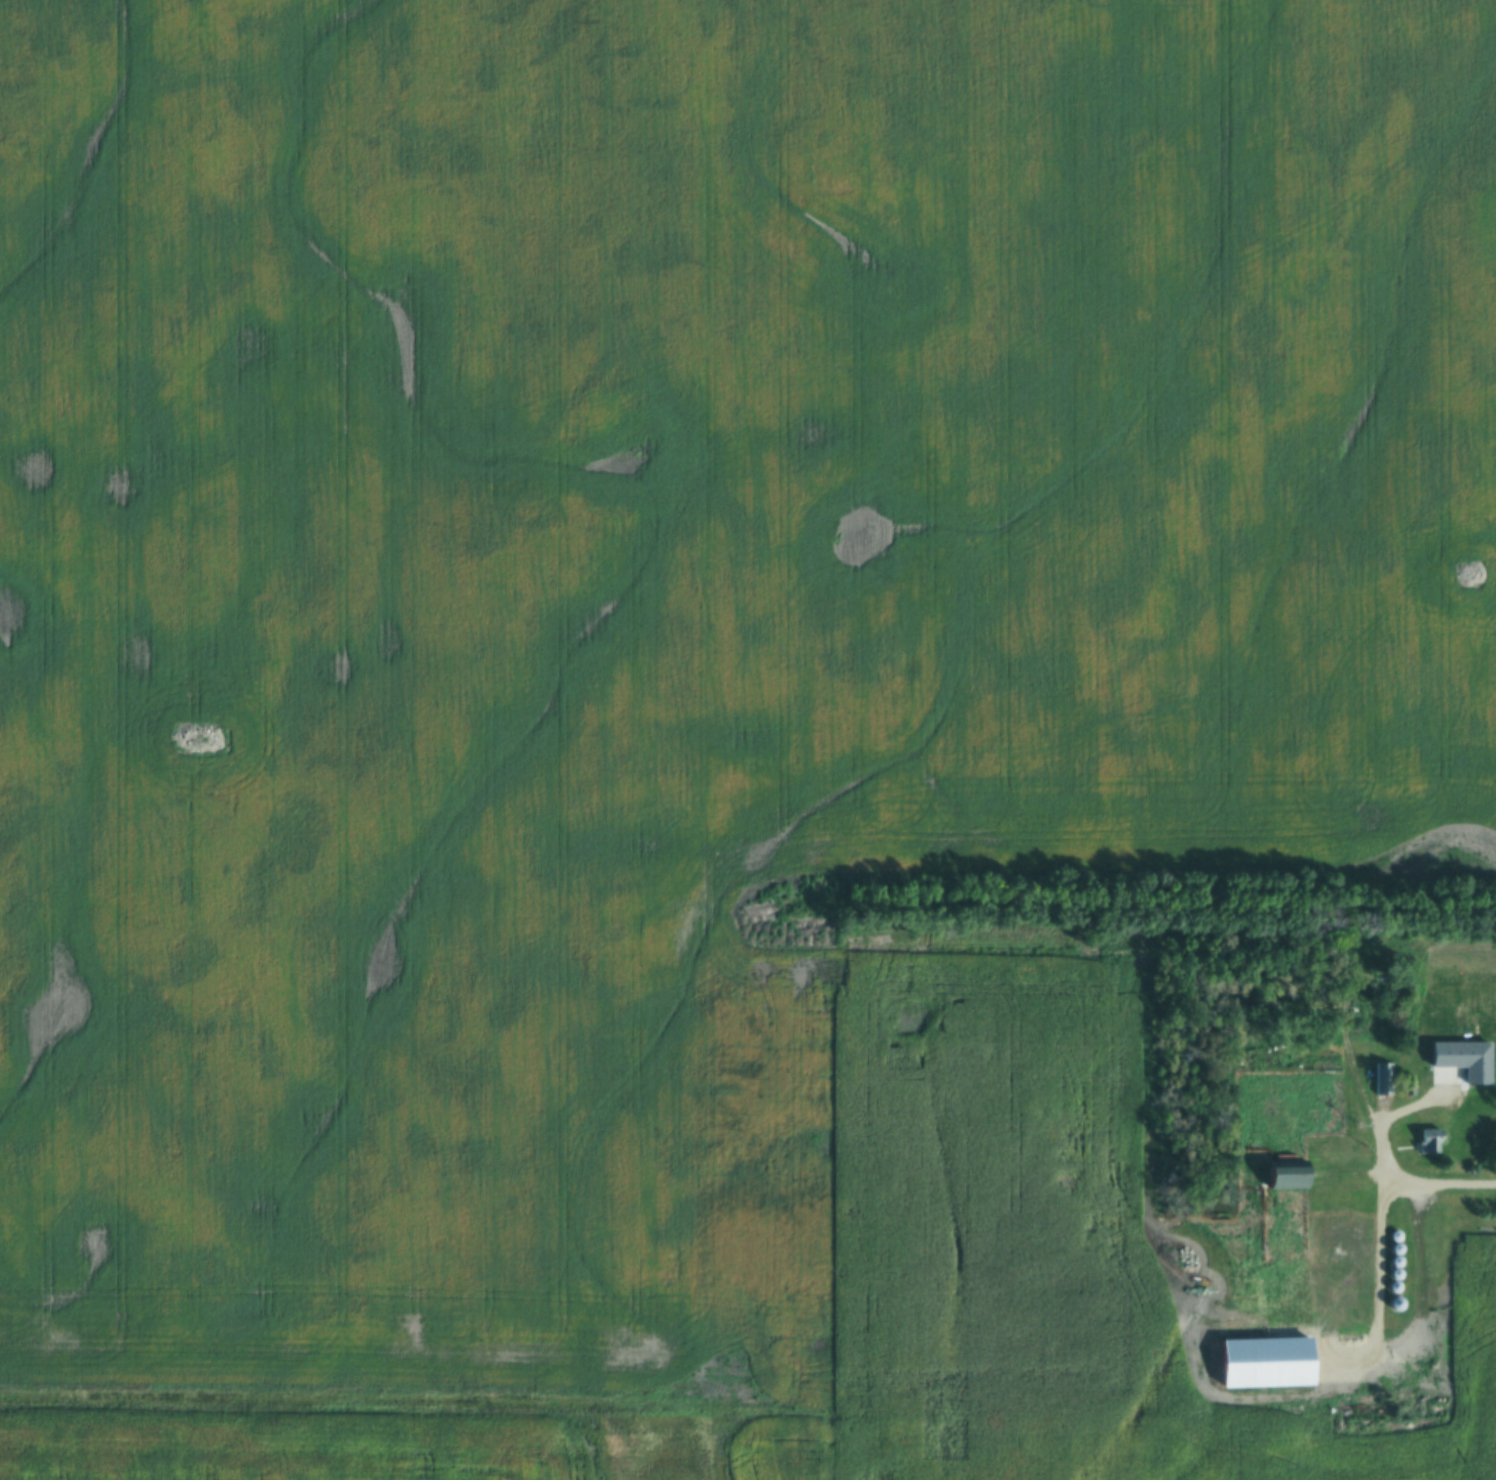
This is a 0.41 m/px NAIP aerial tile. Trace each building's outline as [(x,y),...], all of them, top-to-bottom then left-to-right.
[(1375,1095),(1392,1095),(1392,1062),(1375,1062),(1375,1095)] [(1444,1152),(1444,1128),(1420,1128),(1420,1152),(1444,1152)] [(1313,1161),(1271,1160),(1271,1189),(1312,1189),(1313,1161)]
